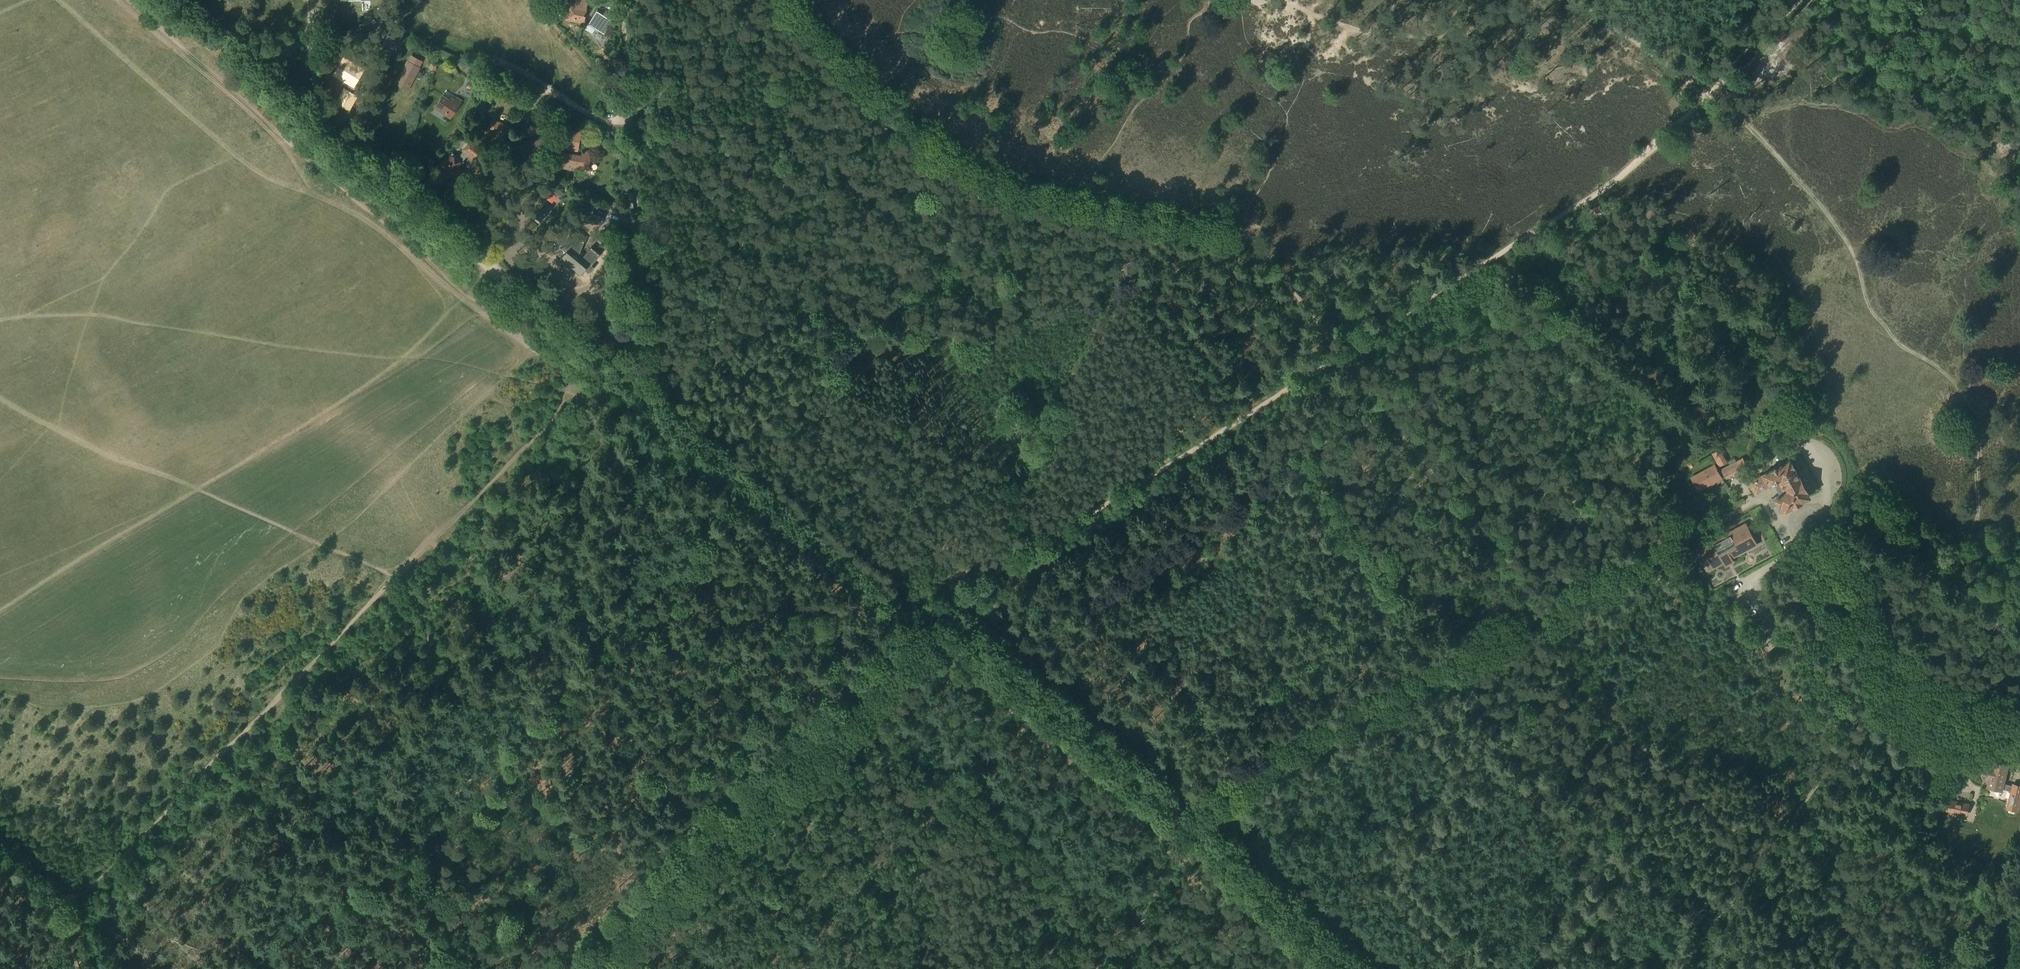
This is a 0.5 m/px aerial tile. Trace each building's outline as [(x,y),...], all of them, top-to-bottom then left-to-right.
[(568,4),(564,20),(584,24),(587,8),(586,8),(588,0),(571,0),(570,4),(568,4)] [(591,24),(602,31),(602,32),(603,32),(612,18),(611,17),(610,19),(595,10),(597,8),(596,8),(592,14),(587,22),(587,23),(588,22),(591,24)] [(386,38),(382,45),(396,52),(396,43),(386,38)] [(408,91),(420,67),(423,61),(411,55),(408,61),(406,60),(394,84),(408,91)] [(352,92),(355,87),(364,69),(343,57),(333,74),(349,83),(346,89),(344,88),(336,103),(349,110),(357,95),(352,92)] [(472,90),(475,82),(468,80),(466,87),(472,90)] [(461,103),(450,96),(449,99),(442,94),(433,108),(450,119),(461,103)] [(505,124),(491,118),(485,134),(490,136),(489,137),(495,139),(495,138),(499,139),(497,143),(501,144),(508,126),(505,125),(505,124)] [(566,130),(563,148),(577,150),(580,132),(566,130)] [(534,140),(524,140),(525,153),(530,153),(530,160),(543,160),(542,154),(546,154),(546,138),(534,139),(534,140)] [(475,161),(484,150),(471,139),(462,151),(475,161)] [(558,151),(555,166),(564,168),(564,169),(571,170),(572,167),(588,169),(591,152),(582,150),(581,155),(566,153),(558,151)] [(463,162),(452,153),(448,159),(444,156),(435,167),(454,181),(462,170),(459,167),(463,162)] [(511,161),(509,169),(516,172),(519,163),(511,161)] [(484,185),(484,166),(476,166),(475,166),(475,176),(474,176),(473,176),(473,185),(474,185),(484,185)] [(504,189),(501,196),(508,198),(510,191),(504,189)] [(583,203),(577,223),(591,227),(598,209),(583,203)] [(560,259),(559,260),(578,276),(585,269),(588,271),(591,268),(588,265),(591,262),(597,255),(590,249),(584,255),(582,253),(581,253),(583,243),(578,238),(573,245),(570,248),(567,246),(563,249),(566,252),(560,259)] [(1719,467),(1728,462),(1720,449),(1711,454),(1719,467)] [(1726,479),(1748,467),(1743,457),(1721,469),(1726,479)] [(1811,478),(1799,457),(1790,462),(1789,460),(1786,462),(1782,462),(1778,464),(1775,468),(1764,474),(1750,482),(1751,483),(1748,484),(1753,494),(1778,480),(1785,492),(1770,500),(1777,514),(1809,496),(1805,489),(1809,488),(1809,485),(1807,481),(1811,478)] [(1698,490),(1721,478),(1714,465),(1691,478),(1698,490)] [(1710,570),(1756,545),(1745,523),(1699,549),(1710,570)] [(2002,782),(2007,765),(1992,762),(1986,787),(2000,790),(2001,789),(2010,792),(2006,808),(2015,811),(2019,792),(2019,785),(2012,783),(2012,785),(2002,782)] [(1967,816),(1970,804),(1949,800),(1946,811),(1967,816)] [(1975,868),(1977,860),(1970,858),(1968,866),(1975,868)]
